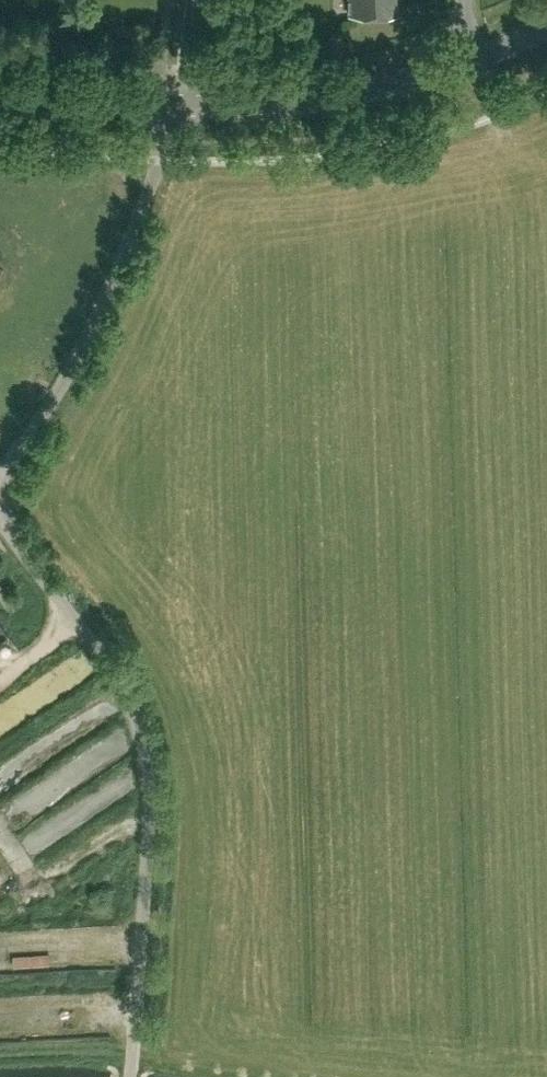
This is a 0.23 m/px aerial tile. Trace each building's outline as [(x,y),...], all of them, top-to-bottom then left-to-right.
[(349,13),(400,12),(399,0),(349,0),(349,13)] [(74,747),(84,742),(74,722),(64,727),(74,747)]
